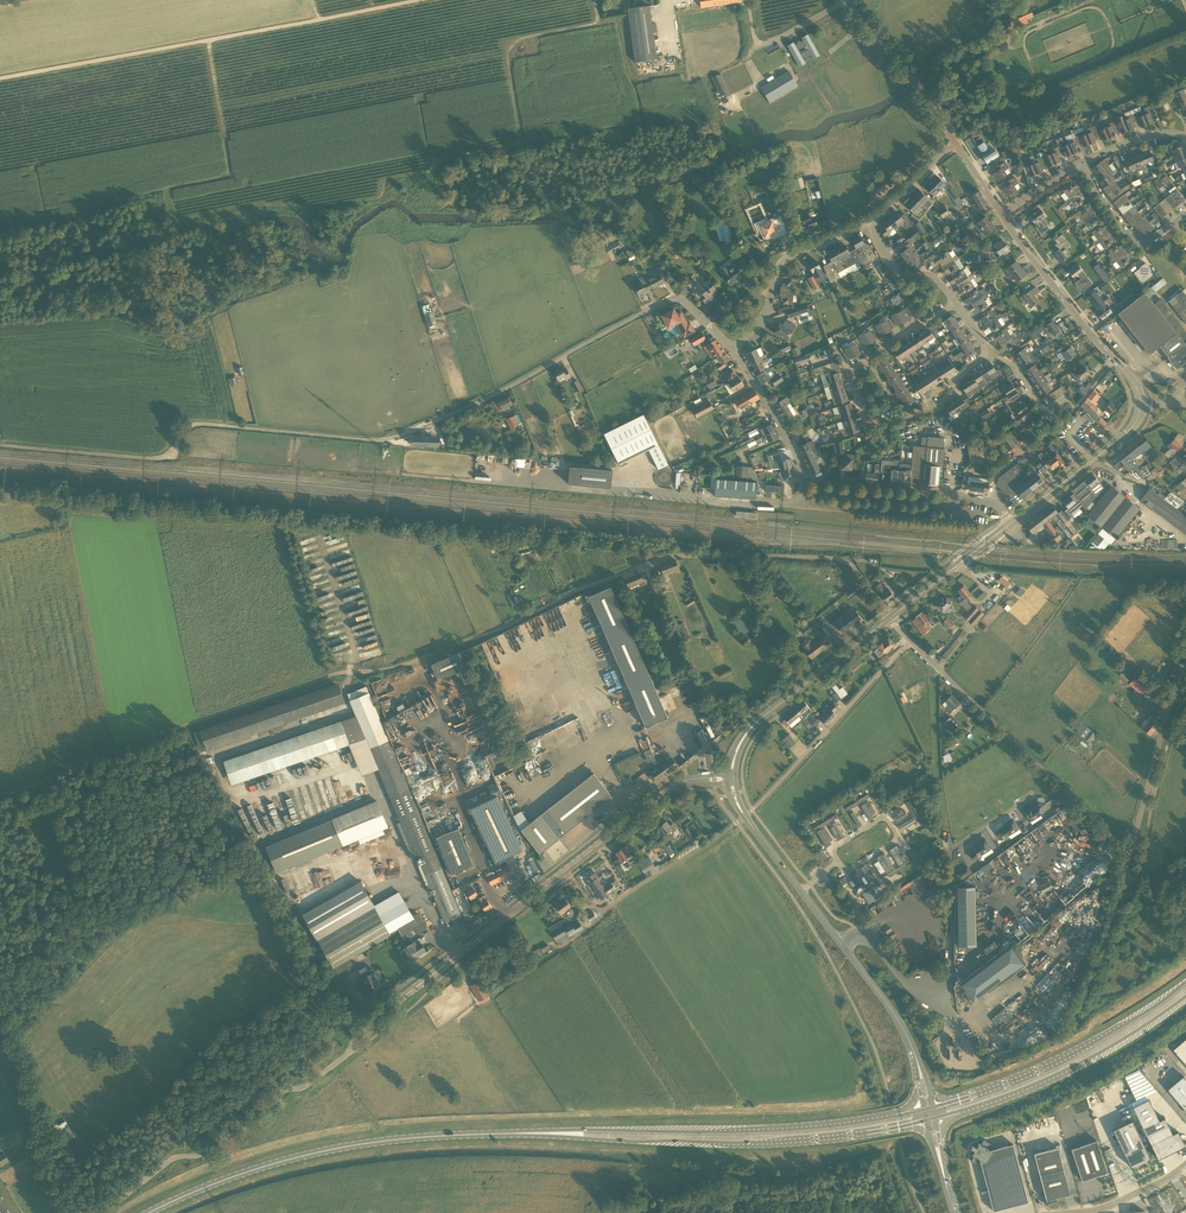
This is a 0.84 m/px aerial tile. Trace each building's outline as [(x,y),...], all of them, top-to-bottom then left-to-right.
[(635,62),(657,59),(650,5),(637,7),(631,8),(628,9),(635,62)] [(1033,16),(1030,9),(1009,19),(1012,25),(1033,16)] [(825,51),(812,30),(806,34),(807,36),(805,38),(804,37),(805,38),(803,39),(802,38),(801,39),(802,40),(800,41),(798,38),(792,42),(802,60),(809,56),(805,50),(813,45),(819,55),(825,51)] [(771,102),(798,86),(789,70),(761,87),(771,102)] [(719,100),(731,94),(721,73),(712,77),(718,90),(715,91),(719,100)] [(1185,95),(1185,91),(1185,88),(1175,92),(1178,98),(1185,95)] [(1147,125),(1153,123),(1151,117),(1154,116),(1152,109),(1150,105),(1144,108),(1145,111),(1146,114),(1143,115),(1147,125)] [(1117,106),(1110,109),(1112,115),(1119,112),(1117,106)] [(1139,116),(1137,112),(1137,111),(1132,114),(1135,121),(1138,120),(1141,128),(1147,125),(1143,115),(1139,116)] [(1128,130),(1134,128),(1132,123),(1135,121),(1132,114),(1125,116),(1126,119),(1123,120),(1128,130)] [(1128,130),(1123,120),(1122,116),(1115,119),(1116,121),(1113,122),(1116,129),(1119,128),(1122,133),(1128,130)] [(1109,138),(1115,136),(1113,130),(1116,129),(1113,122),(1107,124),(1108,127),(1105,128),(1109,138)] [(1102,130),(1100,124),(1094,127),(1097,134),(1100,133),(1103,141),(1109,138),(1105,128),(1102,130)] [(1094,127),(1093,127),(1090,128),(1088,129),(1084,130),(1086,134),(1090,144),(1096,142),(1093,135),(1097,134),(1094,127)] [(1086,134),(1084,130),(1075,134),(1076,137),(1079,143),(1082,142),(1083,147),(1090,144),(1086,134)] [(1067,142),(1068,144),(1072,154),(1078,152),(1075,145),(1079,143),(1076,137),(1075,134),(1074,132),(1071,134),(1072,137),(1066,140),(1067,142)] [(1063,141),(1057,143),(1061,153),(1064,152),(1066,157),(1072,154),(1068,144),(1065,145),(1063,141)] [(990,152),(985,143),(978,147),(988,163),(999,156),(995,149),(990,152)] [(1054,164),(1060,162),(1058,155),(1061,153),(1057,143),(1058,147),(1052,149),(1054,153),(1050,154),(1054,164)] [(1130,148),(1133,153),(1139,150),(1137,144),(1130,148)] [(1174,156),(1184,152),(1181,146),(1172,150),(1174,156)] [(1005,157),(1013,151),(1010,147),(1002,152),(1005,157)] [(1151,153),(1150,150),(1143,153),(1149,167),(1150,167),(1148,162),(1153,160),(1157,158),(1154,151),(1151,153)] [(1176,162),(1185,158),(1184,152),(1174,156),(1176,162)] [(1144,169),(1149,167),(1143,153),(1138,155),(1144,169)] [(1047,156),(1047,154),(1041,157),(1044,164),(1046,163),(1048,167),(1054,164),(1050,154),(1047,156)] [(1138,172),(1144,169),(1138,155),(1132,158),(1136,167),(1137,171),(1138,172)] [(1044,164),(1041,157),(1035,159),(1035,158),(1031,160),(1031,161),(1036,174),(1043,172),(1040,165),(1044,164)] [(1136,167),(1132,158),(1126,161),(1126,163),(1123,164),(1126,171),(1130,170),(1136,167)] [(1185,165),(1185,158),(1176,162),(1179,168),(1185,165)] [(1097,174),(1108,165),(1104,159),(1092,168),(1097,174)] [(1036,174),(1031,161),(1022,164),(1025,174),(1029,172),(1030,177),(1036,174)] [(998,180),(1007,175),(1010,173),(1010,172),(1008,168),(1009,167),(1005,162),(998,167),(999,169),(993,173),(996,178),(997,178),(998,180)] [(1100,182),(1111,173),(1113,171),(1108,165),(1097,174),(1101,180),(1100,181),(1100,182)] [(1102,189),(1114,180),(1116,179),(1111,173),(1100,182),(1104,187),(1102,189)] [(946,185),(937,176),(930,183),(929,182),(925,187),(934,196),(946,185)] [(1008,195),(1017,190),(1016,190),(1020,187),(1018,183),(1019,183),(1015,177),(1007,182),(1009,185),(1003,189),(1006,193),(1008,195)] [(792,179),(791,180),(793,191),(798,190),(797,182),(799,182),(798,178),(792,179)] [(1133,186),(1141,183),(1139,178),(1131,181),(1133,186)] [(1107,195),(1119,186),(1114,180),(1102,189),(1107,195)] [(1123,192),(1128,189),(1130,188),(1129,184),(1121,189),(1119,186),(1107,195),(1112,201),(1123,192)] [(1072,188),(1071,186),(1063,191),(1065,193),(1062,195),(1065,200),(1066,200),(1064,201),(1065,203),(1081,191),(1079,188),(1077,189),(1075,186),(1072,188)] [(954,200),(959,197),(952,187),(947,190),(954,200)] [(1180,204),(1185,200),(1176,189),(1175,187),(1169,191),(1171,193),(1180,204)] [(931,201),(921,191),(913,198),(918,203),(919,201),(925,207),(925,208),(927,211),(930,209),(927,205),(931,202),(931,201)] [(977,212),(988,205),(979,191),(971,195),(975,202),(972,204),(977,212)] [(1065,203),(1066,203),(1066,204),(1071,201),(1076,208),(1083,203),(1082,201),(1084,199),(1082,195),(1083,194),(1081,191),(1065,203)] [(1174,209),(1180,204),(1171,193),(1165,198),(1174,209)] [(1118,209),(1129,200),(1125,194),(1113,203),(1118,209)] [(918,203),(913,198),(906,206),(914,213),(915,211),(918,214),(922,210),(925,208),(925,207),(919,201),(918,203)] [(1168,214),(1174,209),(1165,198),(1159,202),(1168,214)] [(1122,215),(1134,206),(1129,200),(1118,209),(1122,215)] [(1161,219),(1168,214),(1159,202),(1153,207),(1161,219)] [(949,217),(948,215),(950,213),(945,206),(938,211),(943,218),(945,217),(947,219),(949,217)] [(1127,221),(1139,212),(1134,206),(1122,215),(1127,221)] [(1086,209),(1084,207),(1072,215),(1076,220),(1078,218),(1080,220),(1078,222),(1079,224),(1094,213),(1092,210),(1090,211),(1088,207),(1086,209)] [(1047,224),(1043,218),(1046,216),(1040,209),(1030,217),(1034,223),(1035,222),(1037,226),(1036,227),(1041,234),(1049,228),(1046,224),(1047,224)] [(1059,212),(1061,215),(1064,219),(1067,217),(1062,210),(1061,211),(1060,212),(1059,212)] [(1141,213),(1139,211),(1139,212),(1127,221),(1131,227),(1133,225),(1143,217),(1140,214),(1141,213)] [(810,219),(808,213),(800,216),(803,224),(808,222),(811,230),(818,226),(815,217),(810,219)] [(903,223),(905,221),(898,213),(893,217),(899,224),(902,222),(903,223)] [(1097,224),(1095,222),(1098,220),(1095,217),(1096,216),(1094,213),(1079,224),(1080,226),(1084,223),(1087,225),(1082,229),(1085,233),(1090,229),(1097,224)] [(1138,231),(1149,222),(1145,216),(1143,217),(1133,225),(1138,231)] [(1158,220),(1160,219),(1158,216),(1154,219),(1149,222),(1138,231),(1142,237),(1154,228),(1151,225),(1156,221),(1157,221),(1158,220)] [(900,225),(899,224),(893,217),(888,221),(894,228),(896,226),(897,227),(900,225)] [(989,222),(986,217),(977,223),(983,231),(980,233),(982,237),(983,238),(984,238),(985,238),(986,237),(986,236),(986,235),(995,228),(990,221),(989,222)] [(785,232),(780,219),(773,222),(772,221),(756,228),(758,233),(763,231),(765,237),(777,233),(778,235),(785,232)] [(892,232),(892,230),(894,228),(888,221),(883,225),(885,228),(881,231),(885,237),(890,233),(892,232)] [(922,234),(926,231),(919,221),(915,224),(922,234)] [(1101,229),(1099,227),(1092,233),(1094,235),(1091,237),(1094,241),(1092,243),(1093,245),(1109,233),(1107,230),(1106,231),(1103,227),(1101,229)] [(1104,250),(1112,244),(1110,242),(1113,240),(1110,237),(1111,236),(1109,233),(1093,245),(1094,244),(1095,246),(1096,245),(1101,251),(1104,249),(1104,250)] [(1066,239),(1062,234),(1055,240),(1057,243),(1054,245),(1058,250),(1055,252),(1063,264),(1064,264),(1061,261),(1066,258),(1066,259),(1071,255),(1066,249),(1071,245),(1069,242),(1067,239),(1066,239)] [(864,266),(870,262),(863,250),(865,249),(865,247),(864,244),(863,242),(860,236),(852,241),(856,248),(854,250),(863,264),(864,266)] [(894,248),(898,244),(905,239),(905,238),(904,238),(903,238),(903,237),(901,238),(896,241),(892,245),(894,248)] [(616,242),(619,248),(625,245),(621,239),(616,242)] [(1006,245),(1002,240),(999,242),(998,241),(992,245),(997,251),(1000,256),(1003,253),(1004,255),(1011,251),(1006,244),(1006,245)] [(911,245),(909,243),(904,247),(906,249),(900,253),(904,258),(915,250),(916,249),(912,244),(911,245)] [(849,252),(845,245),(837,249),(847,267),(849,272),(858,268),(857,267),(863,264),(854,250),(849,252)] [(1117,248),(1116,246),(1109,251),(1113,258),(1111,260),(1109,261),(1111,263),(1126,252),(1124,248),(1122,250),(1120,246),(1117,248)] [(841,277),(849,272),(847,267),(837,249),(828,254),(832,261),(824,266),(831,282),(840,277),(841,277)] [(908,264),(919,255),(915,250),(904,258),(908,264)] [(954,257),(956,255),(953,250),(949,253),(948,251),(940,256),(942,258),(939,259),(942,263),(940,264),(942,267),(953,260),(955,261),(957,260),(954,257)] [(1121,268),(1128,263),(1127,261),(1129,259),(1127,255),(1128,254),(1126,252),(1111,263),(1112,265),(1113,264),(1116,268),(1117,268),(1120,266),(1121,268)] [(918,269),(927,262),(921,254),(919,255),(908,264),(912,269),(916,267),(918,269)] [(740,256),(733,261),(736,264),(738,267),(744,262),(740,256)] [(957,260),(955,261),(953,260),(942,267),(944,270),(946,269),(948,273),(951,271),(952,273),(959,268),(960,269),(963,267),(959,259),(957,260)] [(816,278),(824,274),(816,260),(809,265),(816,278)] [(1022,269),(1021,268),(1017,261),(1005,270),(1012,279),(1014,277),(1017,281),(1027,274),(1023,268),(1022,269)] [(735,265),(732,262),(721,270),(724,275),(726,276),(729,281),(728,281),(731,285),(739,279),(740,280),(743,278),(740,274),(741,273),(735,265)] [(1141,267),(1135,272),(1141,279),(1147,275),(1149,277),(1154,274),(1151,270),(1152,269),(1146,262),(1140,266),(1141,267)] [(891,302),(893,305),(903,298),(881,264),(877,267),(895,295),(889,298),(891,302)] [(1092,283),(1077,264),(1068,271),(1073,277),(1077,281),(1075,283),(1081,291),(1092,283)] [(968,276),(963,269),(956,275),(957,277),(955,278),(957,282),(956,283),(958,286),(969,278),(970,280),(973,279),(970,275),(968,276)] [(1158,271),(1154,274),(1160,280),(1163,277),(1158,271)] [(664,282),(660,275),(653,279),(651,275),(644,279),(646,283),(643,285),(647,291),(653,287),(654,288),(664,282)] [(820,287),(816,281),(813,275),(808,278),(814,290),(820,287)] [(978,285),(973,278),(973,279),(970,280),(969,278),(958,286),(960,289),(961,288),(964,292),(966,290),(967,292),(975,287),(978,285)] [(696,281),(694,279),(687,284),(693,293),(694,292),(698,297),(703,294),(706,298),(703,300),(707,305),(715,299),(711,295),(717,291),(712,283),(704,289),(702,287),(697,281),(696,281)] [(640,296),(647,292),(647,291),(643,285),(642,281),(634,286),(640,296)] [(781,288),(780,292),(794,293),(795,282),(786,281),(786,283),(783,283),(782,288),(781,288)] [(1039,291),(1036,287),(1043,282),(1036,287),(1024,295),(1020,298),(1025,304),(1029,302),(1032,306),(1039,301),(1034,294),(1039,291),(1046,286),(1039,291)] [(979,291),(978,289),(970,294),(971,296),(969,298),(971,301),(970,302),(972,306),(984,298),(984,299),(987,298),(985,294),(982,290),(979,291)] [(1183,291),(1182,290),(1177,294),(1185,305),(1185,295),(1183,291)] [(1096,293),(1095,291),(1088,296),(1100,311),(1098,313),(1102,319),(1112,312),(1117,308),(1109,297),(1103,302),(1098,295),(1100,294),(1098,292),(1096,293)] [(794,293),(780,292),(780,295),(782,295),(781,301),(784,301),(783,303),(793,304),(794,293)] [(1136,299),(1125,308),(1118,314),(1150,354),(1160,346),(1177,332),(1172,326),(1167,320),(1161,313),(1154,304),(1145,292),(1136,299)] [(1177,294),(1168,301),(1185,323),(1185,305),(1177,294)] [(1125,308),(1136,299),(1133,295),(1130,298),(1130,297),(1122,304),(1125,308)] [(989,306),(989,305),(984,299),(984,298),(972,306),(974,308),(975,307),(978,311),(980,310),(982,311),(989,306)] [(1154,304),(1161,313),(1167,308),(1168,307),(1161,299),(1154,304)] [(811,311),(809,305),(789,313),(791,318),(802,314),(811,311)] [(913,315),(908,307),(902,310),(897,313),(902,322),(903,323),(911,318),(910,317),(913,315)] [(688,324),(682,314),(681,311),(677,314),(674,308),(662,315),(668,328),(677,323),(684,337),(695,331),(690,322),(688,324)] [(998,320),(1000,318),(998,314),(996,316),(991,309),(984,314),(985,316),(982,318),(985,321),(983,322),(985,326),(997,318),(998,320)] [(428,326),(437,324),(434,312),(425,315),(428,326)] [(902,322),(897,313),(896,312),(891,316),(892,317),(889,319),(894,327),(897,325),(902,322)] [(953,318),(952,315),(947,319),(944,320),(948,326),(957,321),(954,317),(953,318)] [(1173,315),(1167,320),(1172,326),(1178,321),(1173,315)] [(1005,324),(1001,318),(1000,318),(998,320),(997,318),(985,326),(987,328),(989,328),(991,331),(994,329),(995,332),(1003,327),(1002,326),(1005,324)] [(894,327),(889,319),(886,320),(881,323),(886,332),(887,333),(892,330),(891,329),(894,327)] [(952,332),(959,327),(958,325),(960,325),(957,321),(948,326),(952,332)] [(1054,335),(1060,331),(1053,321),(1047,325),(1044,327),(1051,337),(1054,335)] [(779,322),(774,333),(788,340),(793,329),(779,322)] [(886,332),(881,323),(880,322),(875,326),(875,327),(873,329),(872,329),(878,337),(881,335),(886,332)] [(961,329),(959,327),(952,332),(956,338),(965,333),(962,329),(961,329)] [(1000,345),(1012,337),(1010,335),(1007,330),(1006,328),(998,333),(1000,335),(997,337),(1000,340),(998,341),(1000,345)] [(870,343),(876,340),(875,339),(878,337),(872,329),(865,334),(864,332),(870,343)] [(1184,329),(1178,333),(1185,343),(1185,332),(1184,329)] [(928,331),(927,330),(923,332),(929,341),(935,337),(930,330),(928,331)] [(859,336),(856,331),(853,333),(856,339),(861,347),(864,345),(870,342),(870,343),(864,332),(859,336)] [(923,345),(929,341),(923,332),(919,335),(920,336),(918,338),(923,345)] [(1160,346),(1168,357),(1185,343),(1178,333),(1177,332),(1160,346)] [(694,345),(701,342),(706,339),(702,333),(691,339),(694,345)] [(960,344),(967,339),(966,337),(967,337),(965,333),(956,338),(960,344)] [(916,339),(915,337),(911,340),(917,349),(923,345),(918,338),(916,339)] [(1010,351),(1018,346),(1020,344),(1015,337),(1013,339),(1012,337),(1000,345),(1002,348),(1004,347),(1006,350),(1009,349),(1010,351)] [(712,362),(725,352),(716,339),(704,347),(712,360),(711,361),(712,362)] [(856,357),(862,353),(859,349),(861,347),(856,339),(853,340),(855,344),(850,347),(856,356),(856,357)] [(968,341),(967,339),(960,344),(964,350),(972,345),(970,340),(968,341)] [(911,353),(917,349),(911,340),(907,343),(908,344),(906,345),(911,353)] [(779,346),(782,352),(791,348),(789,342),(787,343),(779,346)] [(1018,360),(1031,352),(1027,346),(1025,343),(1019,348),(1021,350),(1014,355),(1018,360)] [(1185,343),(1168,357),(1168,358),(1177,369),(1185,361),(1185,344),(1185,343)] [(1044,353),(1051,348),(1049,344),(1042,349),(1044,353)] [(904,347),(903,345),(899,348),(905,357),(911,353),(906,345),(904,347)] [(975,352),(974,349),(975,348),(972,345),(964,350),(953,357),(951,358),(953,362),(955,360),(956,360),(966,354),(968,356),(975,352)] [(795,347),(791,349),(794,357),(801,353),(801,352),(798,346),(795,347)] [(850,346),(845,349),(843,346),(840,348),(842,352),(846,358),(848,361),(850,359),(856,356),(850,347),(850,346)] [(1075,354),(1071,347),(1063,353),(1062,351),(1058,354),(1058,355),(1061,360),(1060,360),(1063,363),(1068,360),(1073,357),(1072,356),(1075,354)] [(899,361),(905,357),(899,348),(895,351),(896,352),(894,353),(899,361)] [(1047,357),(1054,352),(1051,348),(1044,353),(1047,357)] [(760,357),(756,349),(747,353),(750,361),(752,366),(768,359),(766,354),(760,357)] [(726,366),(724,364),(730,359),(725,352),(712,362),(716,366),(717,365),(720,370),(726,366)] [(1034,357),(1031,352),(1018,360),(1021,366),(1031,359),(1033,362),(1044,356),(1041,352),(1034,357)] [(878,367),(880,370),(890,363),(886,356),(877,362),(880,366),(878,367)] [(766,370),(763,363),(769,361),(768,359),(752,366),(757,376),(766,370)] [(834,374),(825,376),(828,384),(842,379),(839,372),(841,372),(837,361),(813,369),(816,376),(833,370),(834,374)] [(954,371),(956,370),(951,362),(945,366),(951,375),(955,372),(954,371)] [(894,369),(890,363),(880,370),(882,373),(884,371),(886,375),(894,369)] [(993,379),(999,375),(991,363),(985,367),(993,379)] [(1029,377),(1041,369),(1037,363),(1025,371),(1029,377)] [(947,378),(951,375),(945,366),(939,370),(944,377),(946,376),(947,378)] [(1089,374),(1084,367),(1084,366),(1077,371),(1076,370),(1072,373),(1079,383),(1086,378),(1085,376),(1089,374)] [(564,371),(562,367),(554,372),(559,381),(565,377),(567,380),(571,377),(567,369),(564,371)] [(773,369),(772,367),(770,368),(769,368),(766,370),(757,376),(762,384),(771,378),(774,375),(771,371),(773,369)] [(986,383),(993,379),(985,367),(979,371),(986,383)] [(887,380),(888,382),(898,376),(894,369),(886,375),(888,379),(887,380)] [(1033,383),(1045,375),(1041,369),(1029,377),(1033,383)] [(737,378),(733,370),(725,375),(729,383),(734,392),(744,386),(743,385),(744,384),(742,381),(741,381),(738,377),(737,378)] [(933,374),(939,383),(943,380),(942,379),(944,377),(939,370),(933,374)] [(980,387),(986,383),(979,371),(972,375),(980,387)] [(775,385),(783,380),(779,374),(771,379),(775,385)] [(935,385),(939,383),(933,374),(927,378),(932,385),(934,384),(935,385)] [(982,390),(980,387),(972,375),(973,377),(967,381),(975,394),(982,390)] [(1037,390),(1049,382),(1045,375),(1033,383),(1037,390)] [(709,390),(718,385),(713,376),(704,381),(709,390)] [(892,384),(894,388),(903,382),(898,376),(888,382),(890,385),(892,384)] [(932,385),(927,378),(921,382),(927,391),(931,388),(930,386),(932,385)] [(830,391),(844,386),(842,379),(828,384),(823,385),(824,388),(829,387),(830,391)] [(577,392),(582,389),(578,380),(572,383),(577,392)] [(969,398),(973,395),(975,394),(967,381),(961,386),(969,398)] [(907,388),(903,382),(894,388),(897,391),(895,392),(897,395),(907,388)] [(923,393),(927,391),(921,382),(915,386),(920,393),(922,392),(923,393)] [(1041,396),(1053,388),(1049,382),(1037,390),(1041,396)] [(1007,386),(1005,383),(996,388),(1000,395),(1005,392),(1007,395),(1016,390),(1012,383),(1007,386)] [(1062,395),(1065,393),(1068,391),(1062,384),(1060,385),(1061,387),(1058,389),(1062,395)] [(1087,392),(1084,388),(1082,385),(1077,389),(1083,397),(1087,392)] [(832,398),(846,394),(844,386),(830,391),(832,398)] [(902,400),(906,398),(911,394),(907,388),(897,395),(899,398),(900,397),(902,400)] [(759,399),(759,398),(754,390),(738,399),(736,397),(731,400),(735,408),(739,405),(741,410),(759,399)] [(1009,408),(1017,402),(1015,399),(1020,396),(1016,390),(1007,395),(1009,399),(1005,402),(1009,408)] [(1094,390),(1088,397),(1094,401),(1099,395),(1094,390)] [(834,405),(848,401),(846,394),(832,398),(834,405)] [(915,401),(911,394),(906,398),(902,400),(904,403),(903,404),(905,407),(915,401)] [(498,411),(513,405),(509,397),(494,403),(498,411)] [(790,409),(787,405),(790,403),(787,397),(776,404),(785,420),(797,413),(793,407),(790,409)] [(964,400),(963,397),(957,401),(962,409),(965,407),(968,411),(973,408),(971,405),(967,398),(964,400)] [(1098,410),(1092,404),(1086,399),(1081,406),(1097,420),(1100,423),(1104,426),(1107,423),(1107,422),(1101,417),(1096,413),(1098,410)] [(712,410),(714,408),(710,401),(696,408),(694,410),(697,417),(712,410)] [(963,410),(962,409),(957,401),(952,404),(957,412),(960,410),(961,412),(963,410)] [(1028,409),(1024,402),(1019,405),(1017,402),(1009,408),(1013,414),(1017,411),(1019,414),(1028,409)] [(839,414),(853,410),(851,403),(837,407),(839,414)] [(1107,416),(1116,409),(1111,403),(1105,407),(1102,410),(1104,413),(1105,413),(1107,416)] [(951,422),(955,420),(953,417),(954,416),(954,414),(957,412),(952,404),(946,408),(949,412),(946,414),(951,422)] [(991,414),(987,408),(978,414),(982,420),(991,414)] [(1017,421),(1021,427),(1024,425),(1030,422),(1028,418),(1032,415),(1028,409),(1019,414),(1022,418),(1017,421)] [(841,422),(855,417),(853,410),(839,414),(841,422)] [(1086,412),(1084,414),(1092,422),(1095,420),(1086,412)] [(665,457),(659,444),(644,414),(604,434),(619,464),(649,449),(655,462),(665,457)] [(514,415),(506,419),(511,429),(519,425),(514,415)] [(843,429),(858,424),(855,417),(841,422),(843,429)] [(772,424),(763,428),(766,434),(775,430),(772,424)] [(844,436),(860,432),(858,424),(843,429),(845,433),(843,433),(844,436)] [(773,440),(778,438),(775,430),(766,434),(763,436),(764,437),(760,438),(758,435),(746,441),(748,445),(749,447),(757,443),(757,444),(762,442),(764,444),(769,442),(773,440)] [(434,446),(434,437),(412,436),(412,446),(434,446)] [(943,486),(943,485),(945,466),(943,466),(945,448),(943,448),(944,438),(935,437),(928,436),(928,438),(922,437),(921,446),(913,446),(913,453),(912,463),(910,481),(910,483),(924,484),(943,486)] [(1008,436),(1002,442),(1009,451),(1016,446),(1008,436)] [(803,453),(811,449),(808,443),(810,442),(808,438),(798,442),(799,446),(803,453)] [(1171,456),(1177,450),(1182,446),(1175,438),(1167,446),(1170,448),(1167,452),(1166,453),(1168,455),(1167,456),(1169,457),(1170,456),(1171,456)] [(1121,469),(1120,468),(1124,465),(1128,471),(1133,467),(1137,472),(1144,480),(1146,478),(1149,482),(1159,473),(1164,469),(1156,459),(1151,463),(1155,468),(1154,469),(1150,464),(1149,463),(1142,454),(1152,447),(1146,440),(1114,466),(1118,471),(1121,469)] [(1051,449),(1048,451),(1046,453),(1051,459),(1047,462),(1053,469),(1059,464),(1060,466),(1061,465),(1062,466),(1064,465),(1064,463),(1064,462),(1064,461),(1067,459),(1067,458),(1063,453),(1059,456),(1052,447),(1053,447),(1051,443),(1048,445),(1051,449)] [(813,454),(811,449),(803,453),(812,474),(820,470),(817,462),(821,460),(822,458),(821,456),(819,455),(817,456),(816,453),(813,454)] [(776,469),(780,469),(793,465),(791,458),(781,461),(780,455),(779,453),(771,455),(771,457),(773,462),(774,461),(776,469)] [(1185,471),(1185,459),(1185,460),(1179,453),(1171,461),(1176,466),(1179,463),(1181,465),(1179,467),(1184,472),(1185,471)] [(842,458),(841,469),(848,469),(848,471),(852,471),(852,465),(855,465),(855,463),(855,461),(855,459),(852,459),(847,459),(847,456),(845,456),(842,456),(842,458)] [(1042,460),(1039,457),(1037,459),(1038,460),(1033,463),(1035,465),(1041,473),(1048,467),(1043,460),(1042,460)] [(900,463),(900,461),(900,460),(897,460),(893,459),(893,464),(892,464),(891,480),(898,480),(900,463)] [(878,483),(879,464),(871,463),(871,472),(866,472),(865,482),(878,483)] [(907,464),(900,463),(898,480),(905,481),(910,481),(912,463),(907,463),(907,464)] [(1023,469),(1020,465),(1018,463),(1014,466),(1013,466),(1018,472),(1023,469)] [(754,467),(737,465),(736,476),(747,477),(747,479),(759,480),(760,480),(755,470),(754,466),(753,466),(754,467)] [(796,476),(793,465),(780,469),(776,469),(764,470),(764,472),(776,472),(779,472),(782,481),(795,478),(796,476)] [(566,483),(608,487),(610,470),(568,466),(566,483)] [(1018,472),(1013,466),(1010,469),(1005,473),(999,477),(997,484),(1004,493),(1009,496),(1013,494),(1017,491),(1023,498),(1033,490),(1023,478),(1018,472)] [(760,480),(765,478),(762,471),(763,471),(763,470),(755,470),(760,480)] [(1044,481),(1037,473),(1031,478),(1030,479),(1033,482),(1034,482),(1036,485),(1037,484),(1038,486),(1044,481)] [(1096,497),(1104,488),(1098,480),(1093,474),(1085,480),(1092,489),(1089,491),(1096,497)] [(1028,475),(1023,478),(1033,490),(1038,486),(1037,484),(1036,485),(1034,482),(1033,482),(1030,479),(1031,478),(1028,475)] [(714,479),(712,496),(754,499),(755,482),(714,479)] [(988,492),(989,483),(984,482),(971,480),(970,490),(988,492)] [(1086,507),(1096,497),(1089,491),(1092,489),(1085,480),(1072,491),(1074,493),(1073,494),(1086,507)] [(1115,539),(1139,509),(1111,486),(1090,512),(1087,516),(1101,528),(1115,539)] [(1164,499),(1149,489),(1140,500),(1185,534),(1185,516),(1182,513),(1178,509),(1164,499)] [(1164,499),(1178,509),(1184,501),(1171,492),(1164,499)] [(1086,507),(1073,494),(1071,496),(1070,495),(1066,499),(1065,498),(1064,500),(1063,501),(1068,508),(1063,512),(1061,510),(1073,526),(1069,520),(1073,516),(1072,514),(1083,505),(1085,508),(1086,507)] [(1058,512),(1052,505),(1042,513),(1048,521),(1051,518),(1055,522),(1056,521),(1060,526),(1069,538),(1078,531),(1073,526),(1061,510),(1058,512)] [(1056,531),(1048,521),(1042,513),(1026,526),(1032,533),(1033,532),(1035,535),(1045,528),(1049,533),(1047,535),(1047,536),(1049,534),(1053,539),(1050,541),(1053,545),(1061,538),(1056,531)] [(1096,532),(1099,527),(1089,519),(1085,524),(1096,532)] [(347,541),(334,545),(336,553),(329,555),(330,560),(330,561),(332,566),(352,560),(347,541)] [(504,541),(497,543),(498,550),(503,550),(503,547),(505,547),(504,541)] [(313,550),(319,548),(317,542),(301,547),(304,559),(315,556),(313,550)] [(663,575),(679,569),(676,560),(660,566),(663,575)] [(629,588),(639,583),(640,586),(647,584),(642,573),(626,579),(629,588)] [(902,584),(906,581),(902,575),(898,578),(902,584)] [(1007,588),(1011,583),(1003,577),(999,581),(1007,588)] [(895,596),(889,589),(885,584),(883,586),(880,582),(880,583),(875,587),(887,602),(895,596)] [(960,604),(964,607),(968,603),(965,600),(971,595),(971,594),(964,585),(958,590),(961,595),(957,598),(961,602),(960,603),(961,604),(960,604)] [(646,727),(668,717),(612,587),(589,596),(646,727)] [(656,601),(662,599),(657,587),(651,590),(656,601)] [(845,594),(848,597),(856,592),(853,588),(845,594)] [(952,603),(946,597),(944,599),(942,598),(938,601),(939,603),(937,605),(942,611),(945,609),(946,610),(950,607),(949,606),(952,603)] [(984,614),(975,605),(964,617),(974,625),(984,614)] [(856,610),(846,618),(852,626),(862,618),(856,610)] [(926,625),(925,624),(929,620),(922,612),(916,616),(917,617),(912,621),(923,634),(930,629),(927,624),(926,625)] [(820,615),(817,617),(822,624),(825,622),(820,615)] [(951,628),(955,624),(948,617),(945,621),(951,627),(951,628)] [(852,626),(846,618),(836,626),(842,633),(852,626)] [(742,619),(736,622),(738,628),(745,625),(742,619)] [(806,635),(819,625),(815,620),(802,629),(806,635)] [(686,643),(691,641),(683,622),(679,624),(686,643)] [(989,629),(989,628),(986,626),(983,623),(983,624),(980,627),(981,628),(986,633),(989,629)] [(826,645),(821,638),(813,644),(811,640),(808,642),(806,640),(801,643),(803,646),(802,647),(811,657),(826,645)] [(893,647),(888,640),(884,644),(883,642),(878,645),(880,647),(876,649),(880,655),(877,657),(881,664),(889,658),(885,652),(891,647),(891,648),(893,647)] [(438,678),(466,667),(459,652),(432,664),(438,678)] [(856,660),(848,666),(853,672),(861,665),(856,660)] [(1131,690),(1139,680),(1134,676),(1126,686),(1131,690)] [(836,684),(832,687),(841,699),(848,694),(843,687),(840,689),(836,684)] [(348,694),(357,715),(379,769),(429,891),(430,891),(432,895),(434,895),(435,895),(439,905),(438,906),(441,914),(445,923),(462,915),(452,892),(451,889),(367,686),(348,694)] [(836,703),(840,699),(835,693),(831,696),(836,703)] [(950,713),(960,703),(952,694),(945,701),(949,705),(946,708),(950,713)] [(804,701),(794,709),(800,716),(799,716),(801,719),(802,719),(812,711),(809,708),(810,707),(804,701)] [(400,712),(405,709),(402,703),(397,706),(400,712)] [(826,710),(819,718),(826,725),(836,714),(834,712),(836,710),(836,709),(838,707),(834,704),(834,703),(829,708),(831,709),(828,712),(826,710)] [(800,716),(794,709),(784,718),(785,719),(783,722),(787,727),(789,725),(792,727),(801,719),(799,716),(800,716)] [(952,731),(955,727),(950,721),(952,719),(948,715),(942,721),(952,731)] [(813,727),(820,721),(815,717),(809,723),(813,727)] [(1153,717),(1146,725),(1142,722),(1139,726),(1143,729),(1150,735),(1160,723),(1153,717)] [(1089,742),(1096,734),(1082,723),(1076,732),(1089,742)] [(789,748),(796,743),(789,734),(782,739),(789,748)] [(640,742),(644,751),(650,748),(646,739),(640,742)] [(1082,740),(1078,745),(1083,749),(1087,744),(1082,740)] [(655,782),(664,776),(658,768),(659,767),(657,763),(658,763),(654,758),(655,758),(650,748),(644,751),(646,758),(645,759),(648,763),(651,761),(654,764),(646,769),(648,772),(649,772),(649,773),(655,782)] [(658,768),(664,776),(678,765),(673,757),(668,760),(662,765),(659,767),(658,768)] [(565,834),(612,797),(594,773),(547,810),(565,834)] [(496,862),(523,850),(497,796),(470,809),(496,862)] [(378,800),(332,819),(343,846),(389,827),(378,800)] [(1030,821),(1034,819),(1043,813),(1045,804),(1036,802),(1035,808),(1033,809),(1032,807),(1024,812),(1030,821)] [(861,806),(870,820),(875,816),(873,813),(876,812),(871,805),(868,807),(866,803),(861,806)] [(895,818),(897,822),(908,815),(906,811),(904,812),(902,809),(897,813),(899,816),(895,818)] [(854,812),(850,814),(859,827),(862,825),(854,812)] [(540,853),(559,838),(541,815),(522,830),(540,853)] [(1045,825),(1041,822),(1034,831),(1036,832),(1037,830),(1045,836),(1051,827),(1053,828),(1060,820),(1057,818),(1056,819),(1053,816),(1051,819),(1053,820),(1049,825),(1047,823),(1045,825)] [(899,826),(902,830),(917,821),(914,817),(899,826)] [(1019,828),(1013,819),(1006,824),(1007,826),(1004,828),(1004,827),(996,832),(1001,840),(1019,828)] [(670,825),(667,821),(659,827),(665,835),(662,837),(665,841),(674,834),(673,832),(677,829),(673,823),(670,825)] [(830,827),(838,840),(842,838),(838,832),(842,829),(837,822),(830,827)] [(693,841),(702,834),(693,823),(685,831),(693,841)] [(1028,830),(1025,824),(1020,827),(1024,833),(1028,830)] [(452,874),(474,865),(459,828),(436,837),(452,874)] [(817,831),(827,847),(831,844),(829,840),(832,839),(826,828),(823,830),(822,828),(817,831)] [(1025,852),(1037,838),(1029,831),(1017,844),(1025,852)] [(981,855),(988,850),(991,848),(985,839),(978,843),(979,846),(977,847),(973,850),(971,858),(980,860),(981,855)] [(619,858),(625,865),(629,862),(625,858),(633,853),(627,844),(617,852),(620,857),(619,858)] [(670,855),(674,853),(668,845),(664,847),(670,855)] [(889,850),(899,866),(904,863),(903,861),(906,859),(897,845),(889,850)] [(894,867),(885,853),(881,856),(883,859),(879,861),(886,872),(894,867)] [(645,873),(655,867),(650,860),(641,866),(645,873)] [(980,875),(993,865),(989,861),(977,871),(980,875)] [(957,872),(961,878),(972,871),(968,864),(957,872)] [(514,874),(510,866),(503,870),(493,874),(488,877),(491,885),(507,878),(514,874)] [(1027,866),(993,891),(1000,900),(1034,876),(1027,866)] [(866,868),(863,870),(868,879),(874,875),(871,870),(868,871),(866,868)] [(866,887),(856,870),(850,874),(856,884),(853,886),(857,893),(866,887)] [(597,893),(601,899),(610,893),(615,889),(611,883),(606,887),(604,884),(602,885),(599,881),(601,880),(595,872),(587,878),(589,883),(588,884),(591,888),(594,886),(596,890),(597,889),(599,892),(597,893)] [(391,934),(390,933),(375,905),(361,881),(303,914),(334,967),(391,934)] [(976,883),(958,883),(958,943),(976,943),(976,883)] [(471,900),(478,895),(474,888),(467,893),(471,900)] [(863,894),(869,904),(876,899),(869,890),(868,890),(863,894)] [(399,891),(375,905),(390,933),(399,928),(403,935),(415,928),(418,933),(425,929),(426,927),(419,914),(416,913),(413,915),(399,891)] [(492,907),(487,899),(485,895),(478,900),(481,903),(486,911),(490,908),(492,907)] [(571,905),(566,899),(561,903),(561,902),(557,904),(557,906),(556,906),(562,914),(565,912),(567,913),(572,909),(570,906),(571,905)] [(591,920),(597,916),(594,912),(588,916),(591,920)] [(475,919),(467,925),(470,930),(479,924),(475,919)] [(573,927),(571,922),(564,926),(562,924),(550,930),(558,943),(583,928),(580,923),(573,927)] [(426,950),(420,941),(416,944),(414,941),(404,948),(413,961),(418,957),(418,956),(426,950)] [(1012,941),(959,980),(974,1000),(1027,961),(1012,941)] [(992,944),(982,951),(985,955),(994,948),(992,944)] [(368,970),(366,966),(359,970),(363,977),(364,977),(370,989),(379,984),(373,973),(374,972),(372,969),(370,970),(369,969),(368,970)] [(1054,968),(1034,985),(1044,996),(1059,983),(1053,977),(1058,972),(1054,968)] [(486,1001),(490,999),(480,981),(471,986),(480,1000),(484,998),(486,1001)] [(996,1025),(993,1027),(995,1030),(998,1034),(1002,1039),(1003,1041),(1010,1036),(999,1023),(1008,1015),(1005,1011),(1011,1007),(1009,1004),(992,1019),(996,1025)] [(1174,1048),(1185,1062),(1185,1038),(1174,1048)] [(1125,1075),(1136,1098),(1155,1089),(1153,1086),(1152,1086),(1150,1083),(1151,1082),(1138,1068),(1125,1075)] [(1185,1109),(1185,1078),(1184,1076),(1169,1089),(1185,1109)] [(1132,1107),(1158,1159),(1184,1147),(1178,1132),(1172,1135),(1165,1119),(1158,1122),(1149,1100),(1132,1107)] [(1132,1120),(1113,1130),(1131,1167),(1151,1158),(1132,1120)] [(998,1148),(984,1139),(981,1145),(978,1143),(978,1144),(979,1144),(977,1147),(972,1145),(971,1148),(970,1148),(975,1151),(973,1154),(972,1154),(974,1156),(971,1161),(977,1164),(980,1159),(993,1211),(1028,1202),(1013,1144),(998,1148)] [(1108,1172),(1097,1141),(1072,1149),(1082,1181),(1108,1172)] [(1047,1200),(1064,1196),(1064,1195),(1070,1194),(1058,1147),(1034,1154),(1047,1200)] [(9,1159),(5,1154),(0,1157),(0,1165),(9,1159)] [(0,1197),(0,1209),(3,1212),(12,1212),(8,1209),(9,1208),(1,1196),(0,1197)]
